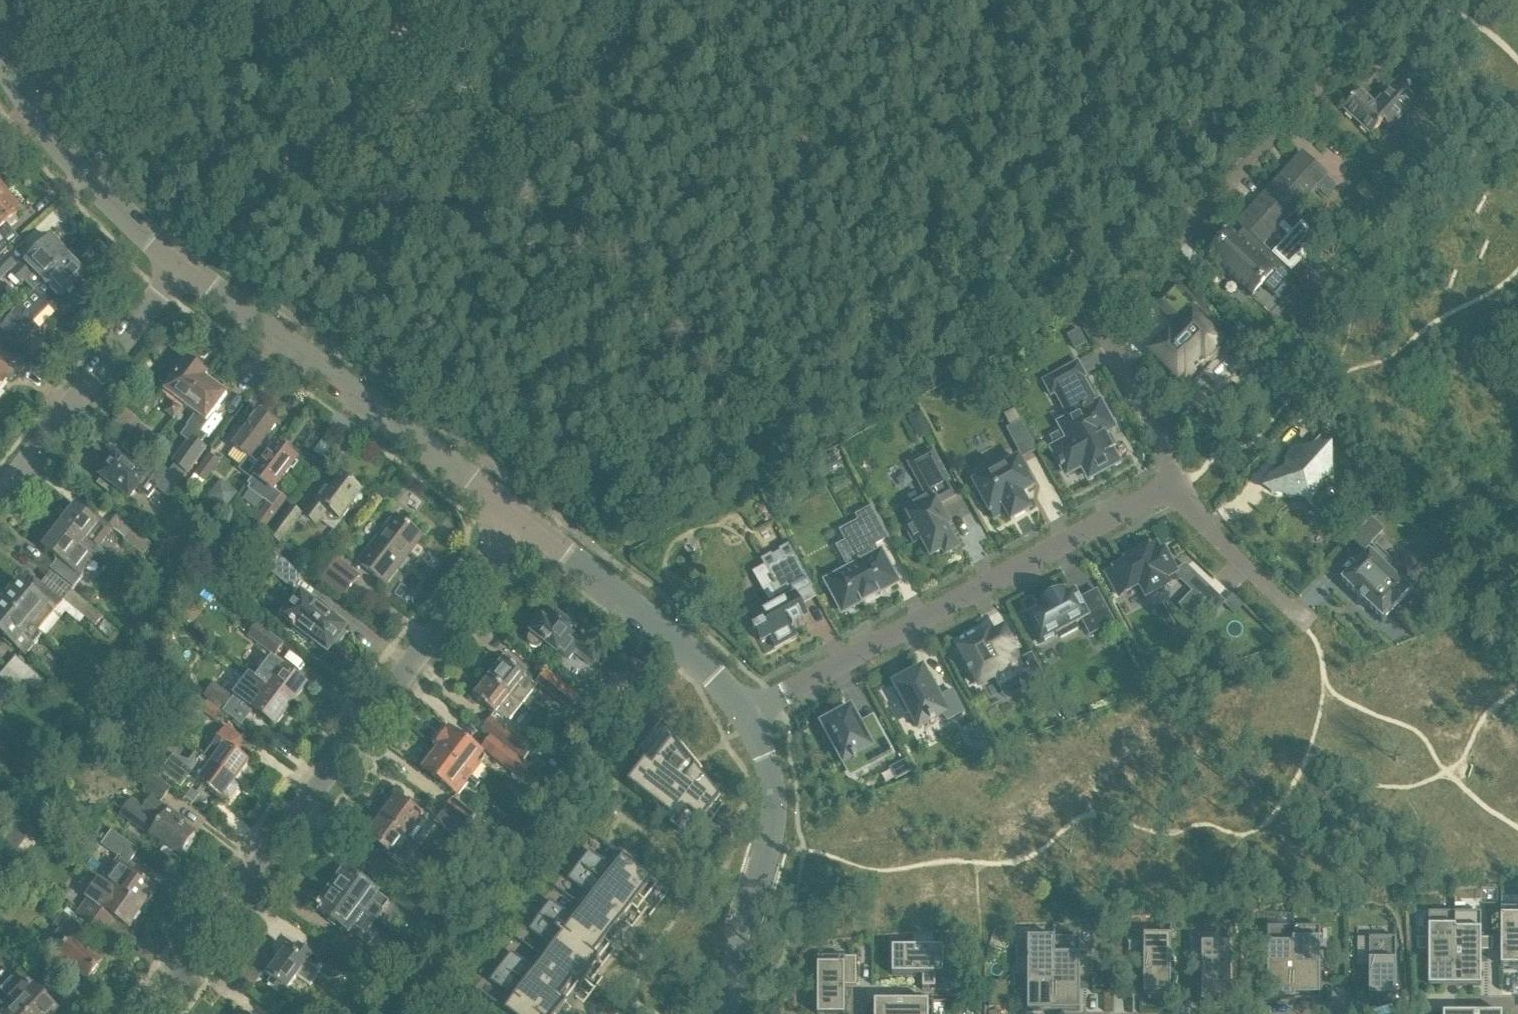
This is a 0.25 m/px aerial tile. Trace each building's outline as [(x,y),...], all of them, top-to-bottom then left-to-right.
[(1390,129),(1420,96),(1400,78),(1381,98),(1384,101),(1378,108),(1360,92),(1344,110),(1371,135),(1383,123),(1390,129)] [(1419,154),(1423,149),(1430,142),(1411,124),(1404,132),(1416,142),(1411,147),(1419,154)] [(1303,154),(1269,191),(1292,213),(1316,187),(1327,198),(1338,187),(1303,154)] [(11,246),(7,241),(14,236),(6,226),(22,213),(13,203),(16,201),(8,191),(6,193),(4,191),(0,195),(0,256),(11,246)] [(1269,191),(1240,223),(1248,231),(1277,259),(1285,250),(1271,237),(1292,213),(1269,191)] [(1231,232),(1209,255),(1252,296),(1263,285),(1275,296),(1295,276),(1277,259),(1248,231),(1239,239),(1231,232)] [(19,267),(12,273),(23,285),(25,283),(34,293),(35,292),(45,281),(68,258),(51,241),(31,261),(28,257),(19,267)] [(18,264),(9,255),(0,263),(0,282),(18,264)] [(35,294),(17,312),(32,325),(49,308),(54,312),(56,313),(58,313),(62,313),(64,312),(83,292),(76,286),(86,276),(68,258),(45,281),(35,292),(34,293),(35,294)] [(1169,336),(1153,352),(1178,376),(1181,372),(1186,377),(1197,366),(1202,370),(1228,343),(1211,327),(1215,323),(1176,284),(1158,303),(1183,327),(1172,338),(1169,336)] [(17,312),(2,331),(6,334),(5,336),(16,345),(17,343),(22,347),(37,328),(32,325),(17,312)] [(1076,350),(1087,344),(1080,331),(1069,337),(1076,350)] [(176,377),(162,395),(173,403),(166,413),(175,420),(185,407),(206,379),(208,376),(188,361),(186,363),(179,360),(171,370),(176,377)] [(14,375),(0,364),(0,393),(14,375)] [(1089,478),(1119,462),(1112,450),(1113,450),(1105,435),(1104,435),(1103,434),(1114,428),(1100,402),(1098,404),(1084,378),(1087,377),(1079,364),(1044,383),(1053,398),(1057,396),(1062,406),(1067,403),(1075,418),(1061,426),(1070,442),(1053,451),(1060,463),(1058,464),(1061,468),(1063,468),(1066,475),(1083,466),(1089,478)] [(185,431),(182,437),(189,442),(190,441),(197,446),(199,444),(204,438),(198,434),(227,395),(206,379),(185,407),(196,415),(188,426),(189,427),(185,431)] [(925,421),(920,412),(908,418),(913,427),(925,421)] [(264,442),(276,426),(260,415),(236,447),(250,458),(240,470),(252,479),(254,476),(256,474),(261,467),(275,450),(264,442)] [(1007,430),(1023,458),(1036,450),(1021,422),(1007,430)] [(128,441),(127,442),(136,448),(147,457),(148,456),(158,442),(138,427),(131,437),(128,441)] [(189,442),(175,462),(188,472),(205,449),(199,444),(197,446),(190,441),(189,442)] [(1327,502),(1332,503),(1336,502),(1340,499),(1346,472),(1317,444),(1316,445),(1326,455),(1321,459),(1314,452),(1292,453),(1287,462),(1288,470),(1271,480),(1269,484),(1269,489),(1272,493),(1276,495),(1308,495),(1312,491),(1327,502)] [(256,474),(254,476),(252,479),(248,484),(251,486),(248,489),(264,501),(265,500),(268,503),(254,521),(265,529),(287,499),(277,491),(276,493),(274,492),(297,461),(295,460),(298,456),(286,447),(284,451),(278,446),(277,448),(275,450),(261,467),(256,474)] [(943,551),(946,556),(958,549),(938,512),(941,510),(938,504),(956,495),(935,456),(932,451),(909,463),(928,497),(905,509),(913,524),(907,527),(915,543),(922,539),(931,557),(943,551)] [(834,452),(818,461),(825,473),(841,465),(834,452)] [(195,475),(188,484),(197,490),(204,481),(205,483),(221,462),(210,454),(194,474),(195,475)] [(148,482),(115,457),(110,465),(107,464),(100,473),(102,475),(100,477),(102,479),(98,484),(109,492),(113,487),(129,499),(137,488),(149,498),(157,488),(171,499),(185,483),(161,465),(148,482)] [(1019,459),(975,483),(994,519),(1007,512),(1012,520),(1030,510),(1021,494),(1034,488),(1019,459)] [(340,523),(363,492),(341,476),(323,500),(319,497),(304,517),(316,526),(321,520),(334,530),(340,523)] [(220,483),(209,497),(225,510),(236,496),(220,483)] [(269,537),(281,546),(303,515),(291,506),(269,537)] [(827,582),(840,606),(851,600),(854,606),(862,601),(863,603),(879,594),(876,590),(887,583),(889,587),(897,582),(881,552),(878,553),(873,544),(887,537),(888,538),(888,537),(871,506),(871,507),(857,515),(859,521),(840,531),(859,564),(827,582)] [(75,507),(59,527),(94,554),(93,555),(94,556),(101,561),(107,553),(99,547),(113,530),(125,539),(124,541),(142,555),(144,556),(152,545),(132,529),(134,527),(117,515),(110,525),(92,512),(88,518),(75,507)] [(387,585),(422,538),(395,517),(360,565),(387,585)] [(1384,530),(1372,518),(1352,539),(1364,551),(1384,530)] [(59,527),(43,547),(59,559),(50,570),(73,588),(76,585),(82,577),(80,575),(94,556),(93,555),(94,554),(59,527)] [(252,559),(293,590),(303,575),(263,544),(252,559)] [(1128,564),(1108,574),(1120,597),(1140,586),(1145,595),(1147,598),(1161,590),(1177,582),(1177,581),(1179,579),(1197,596),(1207,585),(1186,566),(1175,572),(1164,552),(1162,554),(1157,544),(1137,555),(1126,561),(1128,564)] [(754,620),(764,640),(769,649),(774,647),(798,634),(802,631),(800,627),(811,621),(804,609),(797,596),(799,595),(813,587),(807,576),(790,545),(783,548),(780,550),(781,552),(784,558),(776,562),(772,554),(763,559),(762,560),(772,579),(775,584),(772,585),(770,586),(775,594),(777,599),(767,605),(766,605),(767,606),(770,611),(754,620)] [(1393,562),(1377,547),(1370,554),(1369,554),(1342,582),(1383,621),(1410,593),(1386,569),(1393,562)] [(343,598),(360,577),(339,561),(323,582),(343,598)] [(42,637),(42,636),(38,633),(62,605),(35,583),(31,587),(30,585),(27,589),(19,583),(13,591),(10,588),(0,600),(0,601),(38,634),(38,633),(42,637)] [(89,603),(96,595),(87,587),(80,596),(89,603)] [(104,617),(73,590),(64,600),(96,627),(104,617)] [(1107,609),(1098,592),(1080,602),(1075,594),(1055,605),(1053,600),(1041,607),(1043,611),(1028,619),(1042,645),(1060,635),(1062,640),(1079,631),(1076,626),(1083,622),(1091,637),(1116,624),(1107,609)] [(316,607),(301,596),(283,620),(293,627),(291,630),(294,632),(308,642),(310,640),(328,653),(330,650),(333,653),(346,635),(344,633),(346,630),(333,620),(333,619),(316,606),(316,607)] [(1242,606),(1232,597),(1225,604),(1235,614),(1242,606)] [(42,637),(38,633),(38,634),(0,601),(0,635),(26,656),(42,637)] [(530,639),(530,640),(530,641),(530,642),(530,643),(531,644),(532,645),(533,646),(534,646),(535,647),(536,647),(537,647),(538,647),(539,647),(540,646),(541,645),(542,645),(542,644),(544,642),(569,661),(575,653),(599,673),(603,668),(606,670),(614,661),(587,640),(588,639),(548,608),(539,619),(542,621),(531,636),(530,637),(530,638),(530,639)] [(275,657),(284,646),(258,626),(249,638),(275,657)] [(967,661),(963,664),(974,685),(978,683),(980,686),(995,678),(1000,687),(1025,673),(1032,685),(1045,678),(1032,654),(1020,661),(1004,632),(982,643),(980,640),(961,650),(967,661)] [(256,678),(256,679),(257,680),(292,707),(307,687),(284,669),(285,667),(272,657),(256,678)] [(8,667),(24,681),(37,692),(41,688),(45,683),(16,658),(11,664),(8,667)] [(506,660),(491,679),(524,705),(534,692),(532,690),(537,684),(520,671),(523,667),(511,658),(508,662),(506,660)] [(24,681),(8,667),(0,676),(0,677),(15,690),(24,681)] [(898,699),(906,714),(910,712),(918,728),(929,722),(930,724),(935,721),(934,720),(944,715),(947,721),(953,718),(964,713),(962,709),(952,691),(942,697),(930,675),(926,678),(922,671),(896,685),(902,697),(898,699)] [(250,674),(234,695),(239,699),(235,705),(249,715),(253,710),(260,715),(277,727),(292,707),(257,680),(256,679),(250,674)] [(551,675),(541,687),(570,710),(580,698),(551,675)] [(491,679),(476,699),(496,714),(493,718),(506,728),(524,705),(491,679)] [(620,679),(599,705),(613,716),(634,689),(620,679)] [(214,683),(204,697),(208,700),(223,711),(233,698),(214,683)] [(208,700),(201,710),(217,723),(225,713),(223,711),(208,700)] [(840,721),(825,729),(844,763),(853,758),(860,772),(894,754),(880,729),(870,735),(867,729),(863,731),(851,709),(838,716),(840,721)] [(493,718),(483,731),(491,736),(524,761),(534,749),(506,728),(493,718)] [(226,728),(204,757),(235,781),(249,762),(245,759),(235,751),(237,748),(239,746),(238,745),(238,744),(241,740),(226,728)] [(452,728),(437,747),(474,775),(488,756),(452,728)] [(491,736),(481,748),(521,779),(527,771),(536,777),(539,773),(530,766),(524,761),(491,736)] [(976,753),(988,746),(983,736),(970,743),(976,753)] [(646,763),(628,786),(681,826),(693,810),(707,820),(721,801),(674,742),(653,769),(646,763)] [(437,747),(423,766),(459,795),(468,783),(476,789),(481,783),(473,777),(474,775),(437,747)] [(171,758),(160,773),(181,788),(188,779),(192,779),(207,790),(220,800),(223,797),(224,797),(231,800),(240,788),(235,781),(204,757),(197,752),(192,759),(190,762),(173,756),(171,758)] [(144,788),(162,801),(172,788),(153,775),(144,788)] [(193,803),(199,795),(192,789),(186,797),(193,803)] [(183,828),(186,824),(151,799),(144,809),(131,800),(121,814),(152,836),(153,835),(182,856),(196,837),(183,828)] [(426,820),(399,799),(394,806),(393,805),(383,819),(419,846),(433,828),(425,821),(426,820)] [(476,815),(453,799),(445,811),(467,827),(476,815)] [(462,842),(470,832),(443,812),(436,822),(462,842)] [(403,867),(419,846),(383,819),(367,839),(395,860),(403,867)] [(139,851),(113,833),(104,846),(121,858),(130,864),(139,851)] [(482,842),(474,835),(467,845),(475,851),(482,842)] [(590,854),(580,867),(638,912),(646,903),(640,898),(652,881),(618,855),(609,868),(590,854)] [(126,869),(130,864),(121,858),(104,881),(143,910),(156,891),(147,884),(150,879),(136,869),(133,874),(126,869)] [(411,891),(419,881),(390,859),(382,870),(411,891)] [(580,867),(570,881),(588,895),(579,906),(614,932),(632,908),(638,913),(638,912),(580,867)] [(338,879),(330,890),(332,892),(362,913),(375,923),(376,922),(390,902),(348,871),(347,872),(344,876),(340,881),(338,879)] [(143,910),(104,881),(102,883),(99,881),(87,898),(90,900),(78,916),(101,933),(114,917),(129,928),(143,910)] [(394,902),(421,924),(431,912),(404,890),(394,902)] [(332,892),(318,911),(350,935),(351,933),(368,946),(374,937),(373,936),(368,932),(375,923),(362,913),(332,892)] [(552,904),(542,918),(594,958),(614,932),(579,906),(571,918),(552,904)] [(1517,967),(1517,907),(1501,907),(1501,967),(1517,967)] [(1455,987),(1455,912),(1428,912),(1428,938),(1418,938),(1418,951),(1428,951),(1428,987),(1455,987)] [(1493,951),(1493,938),(1482,938),(1482,912),(1455,912),(1455,987),(1482,987),(1482,951),(1493,951)] [(104,962),(74,939),(83,928),(64,913),(55,924),(61,929),(44,950),(57,961),(60,958),(89,981),(104,962)] [(542,918),(531,931),(550,946),(541,957),(581,987),(586,980),(581,976),(594,958),(542,918)] [(1268,927),(1268,1001),(1294,1001),(1294,927),(1268,927)] [(1320,963),(1320,953),(1320,927),(1294,927),(1294,1001),(1320,1001),(1320,963)] [(1171,936),(1144,936),(1144,995),(1171,995),(1171,936)] [(1054,938),(1016,938),(1016,976),(1028,976),(1028,1012),(1054,1012),(1054,938)] [(1081,957),(1081,938),(1054,938),(1054,1012),(1081,1012),(1081,976),(1093,976),(1093,957),(1081,957)] [(1358,938),(1358,967),(1369,967),(1369,997),(1397,997),(1397,938),(1358,938)] [(1202,950),(1191,950),(1191,972),(1202,972),(1202,1003),(1229,1003),(1230,943),(1202,943),(1202,950)] [(0,954),(13,965),(20,971),(1,991),(16,1004),(26,1013),(56,1013),(59,1011),(32,984),(33,983),(41,974),(21,956),(8,945),(7,945),(0,954)] [(360,968),(328,945),(317,960),(299,947),(294,954),(287,950),(267,977),(272,980),(269,984),(280,992),(283,988),(287,991),(296,978),(310,987),(319,974),(328,980),(340,977),(343,973),(352,980),(360,968)] [(378,958),(364,947),(363,947),(355,958),(370,969),(378,958)] [(951,975),(951,948),(893,948),(893,975),(923,975),(923,987),(936,987),(936,975),(951,975)] [(514,954),(503,968),(562,1013),(568,1004),(563,999),(574,984),(580,989),(581,987),(541,957),(532,968),(514,954)] [(857,957),(818,957),(818,1013),(845,1013),(845,986),(857,986),(857,957)] [(492,982),(511,996),(502,1009),(509,1013),(561,1013),(562,1013),(503,968),(492,982)] [(991,983),(991,1007),(1007,1007),(1007,983),(991,983)] [(933,1002),(875,1002),(875,1013),(933,1013),(933,1002)] [(0,1013),(26,1013),(16,1004),(7,1013),(3,1010),(0,1013)]
